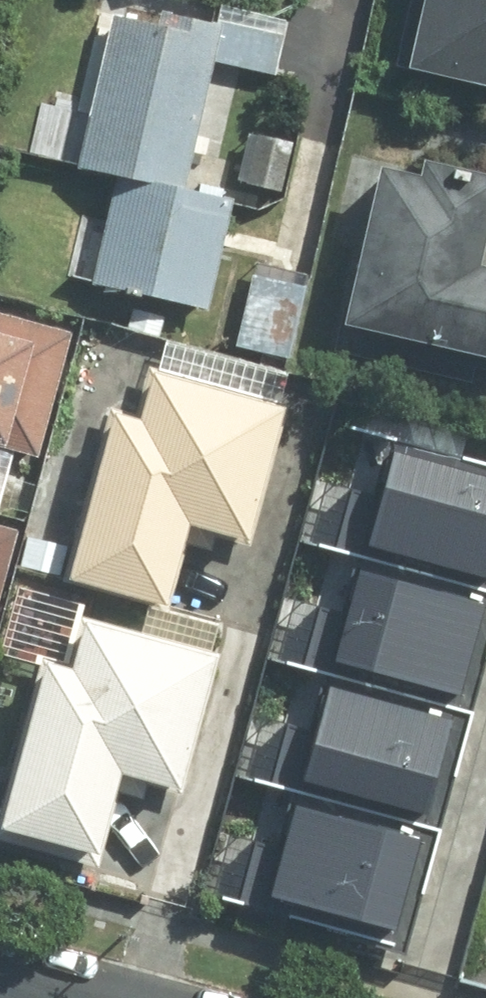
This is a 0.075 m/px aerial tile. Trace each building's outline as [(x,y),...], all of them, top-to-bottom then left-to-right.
[(394,74),(485,96),(485,0),(412,0),(394,74)] [(230,208),(177,195),(211,64),(273,80),(287,26),(216,8),(211,28),(156,14),(152,30),(99,17),(60,170),(109,182),(82,289),(202,319),(230,208)] [(367,167),(328,331),(485,369),(485,275),(466,270),(485,188),(485,179),(407,160),(403,176),(367,167)] [(30,461),(64,337),(0,319),(0,453),(30,461)] [(15,581),(162,621),(174,575),(163,572),(173,533),(242,552),(290,376),(159,340),(141,409),(109,401),(69,547),(27,535),(15,581)] [(370,547),(485,579),(485,478),(396,453),(370,547)] [(12,532),(0,528),(0,580),(12,532)] [(342,665),(470,701),(485,643),(485,604),(368,571),(342,665)] [(68,621),(56,666),(30,659),(2,764),(0,764),(0,845),(95,871),(118,785),(175,800),(213,660),(68,621)] [(333,687),(307,781),(435,817),(461,723),(333,687)] [(298,801),(272,895),(399,930),(426,836),(298,801)]
